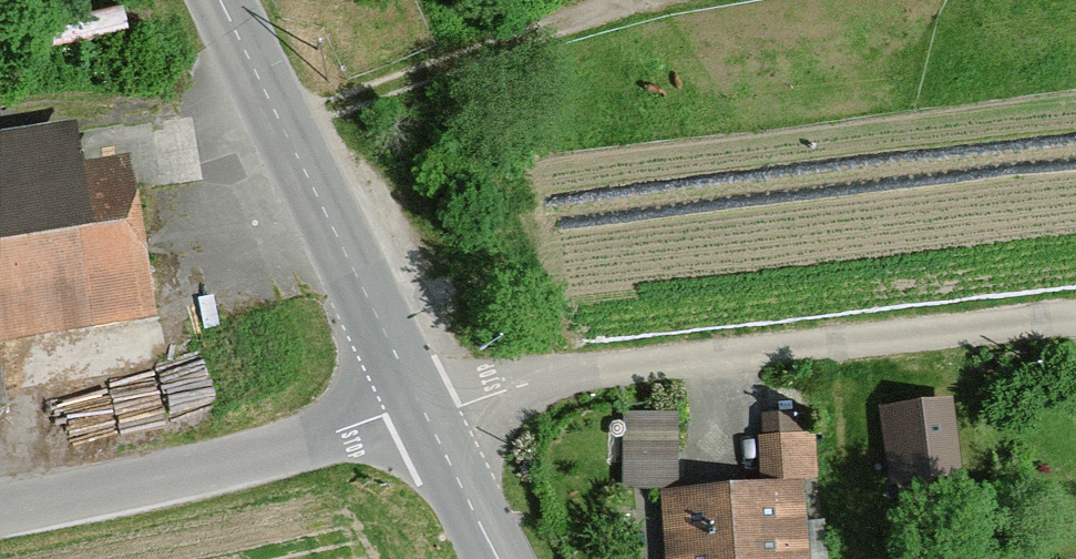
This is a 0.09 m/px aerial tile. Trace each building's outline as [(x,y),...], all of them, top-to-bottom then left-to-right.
[(158,324),(131,165),(85,171),(77,124),(0,135),(0,349),(158,324)] [(970,394),(897,399),(903,477),(976,472),(970,394)] [(674,486),(679,558),(829,558),(823,475),(674,486)]
